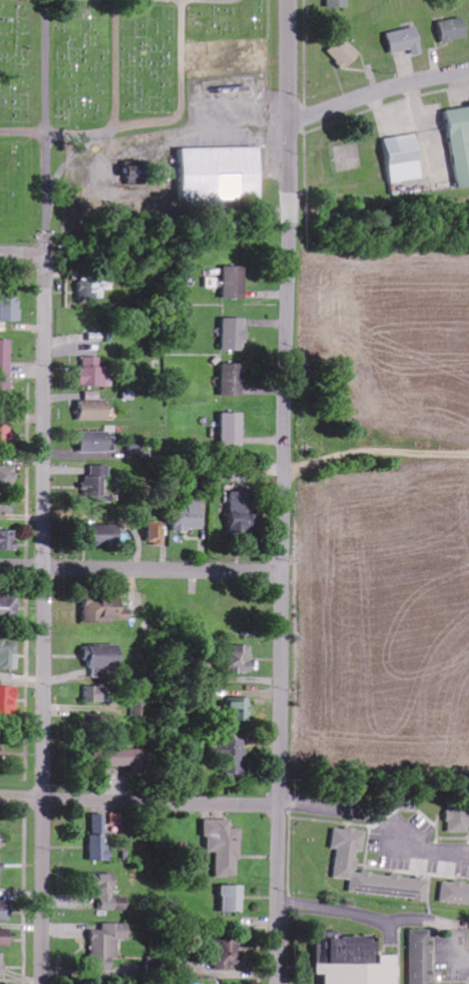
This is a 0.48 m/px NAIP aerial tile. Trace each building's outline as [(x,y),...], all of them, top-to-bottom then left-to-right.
[(350,8),(350,0),(327,0),(327,8),(350,8)] [(440,42),(468,41),(467,19),(439,20),(440,42)] [(412,50),(413,57),(424,55),(418,27),(388,33),(393,54),(412,50)] [(327,51),(345,71),(362,55),(343,35),(327,51)] [(447,110),(456,189),(468,188),(468,107),(447,110)] [(392,183),(423,179),(417,135),(385,139),(392,183)] [(261,200),(261,148),(183,149),(184,202),(261,200)] [(224,299),(246,300),(247,267),(225,267),(224,299)] [(79,281),(79,297),(70,297),(71,307),(81,307),(81,311),(101,311),(100,280),(79,281)] [(1,321),(22,321),(21,295),(0,295),(1,321)] [(223,351),(246,352),(247,319),(224,319),(223,351)] [(12,392),(13,340),(0,340),(0,392),(12,392)] [(83,356),(82,385),(111,387),(112,357),(83,356)] [(223,396),(245,396),(246,360),(224,360),(223,396)] [(81,403),(82,419),(106,418),(106,403),(81,403)] [(245,412),(223,413),(224,446),(246,446),(245,412)] [(83,452),(117,452),(117,431),(83,432),(83,452)] [(108,465),(93,464),(93,476),(86,476),(85,496),(107,497),(108,465)] [(0,465),(0,486),(17,486),(17,465),(0,465)] [(230,495),(228,532),(254,533),(256,488),(225,486),(224,494),(230,495)] [(13,515),(14,496),(0,495),(0,515),(13,515)] [(188,501),(188,507),(172,508),(173,531),(203,530),(201,500),(188,501)] [(163,522),(148,523),(149,545),(164,544),(163,522)] [(121,525),(90,525),(90,546),(121,546),(121,525)] [(0,530),(0,549),(18,550),(18,530),(0,530)] [(19,596),(0,596),(0,617),(18,618),(19,596)] [(130,621),(130,596),(85,596),(85,621),(130,621)] [(12,669),(13,654),(18,655),(18,642),(0,641),(0,669),(12,669)] [(106,677),(105,668),(122,668),(122,645),(82,645),(83,660),(90,660),(91,677),(106,677)] [(252,645),(228,646),(229,673),(253,672),(252,645)] [(104,702),(103,685),(86,686),(87,703),(104,702)] [(17,715),(18,686),(0,686),(0,714),(17,715)] [(251,721),(250,698),(230,698),(231,721),(251,721)] [(246,739),(213,739),(214,760),(224,760),(224,779),(247,779),(246,739)] [(133,767),(134,771),(147,771),(146,749),(108,750),(108,767),(133,767)] [(448,803),(447,832),(468,833),(468,827),(468,804),(448,803)] [(106,814),(92,814),(93,861),(111,861),(111,849),(107,850),(106,814)] [(217,876),(241,877),(242,829),(232,828),(233,820),(206,819),(206,838),(209,838),(209,853),(218,853),(217,876)] [(428,900),(430,878),(358,872),(359,852),(364,852),(366,831),(334,828),(332,849),(337,849),(335,879),(351,880),(350,893),(428,900)] [(128,910),(129,898),(114,898),(115,875),(93,875),(92,892),(99,892),(99,910),(128,910)] [(468,905),(468,884),(442,882),(440,903),(468,905)] [(224,912),(244,913),(245,886),(224,885),(224,912)] [(11,901),(0,901),(0,919),(10,920),(11,901)] [(93,970),(114,970),(114,958),(120,958),(119,940),(131,940),(130,923),(103,924),(103,930),(92,930),(93,970)] [(0,929),(0,946),(12,946),(12,929),(0,929)] [(431,931),(409,931),(408,983),(430,983),(431,931)] [(397,955),(378,955),(378,935),(318,936),(318,975),(326,974),(326,983),(397,983),(397,955)] [(241,962),(240,938),(217,938),(218,970),(233,969),(232,962),(241,962)]
